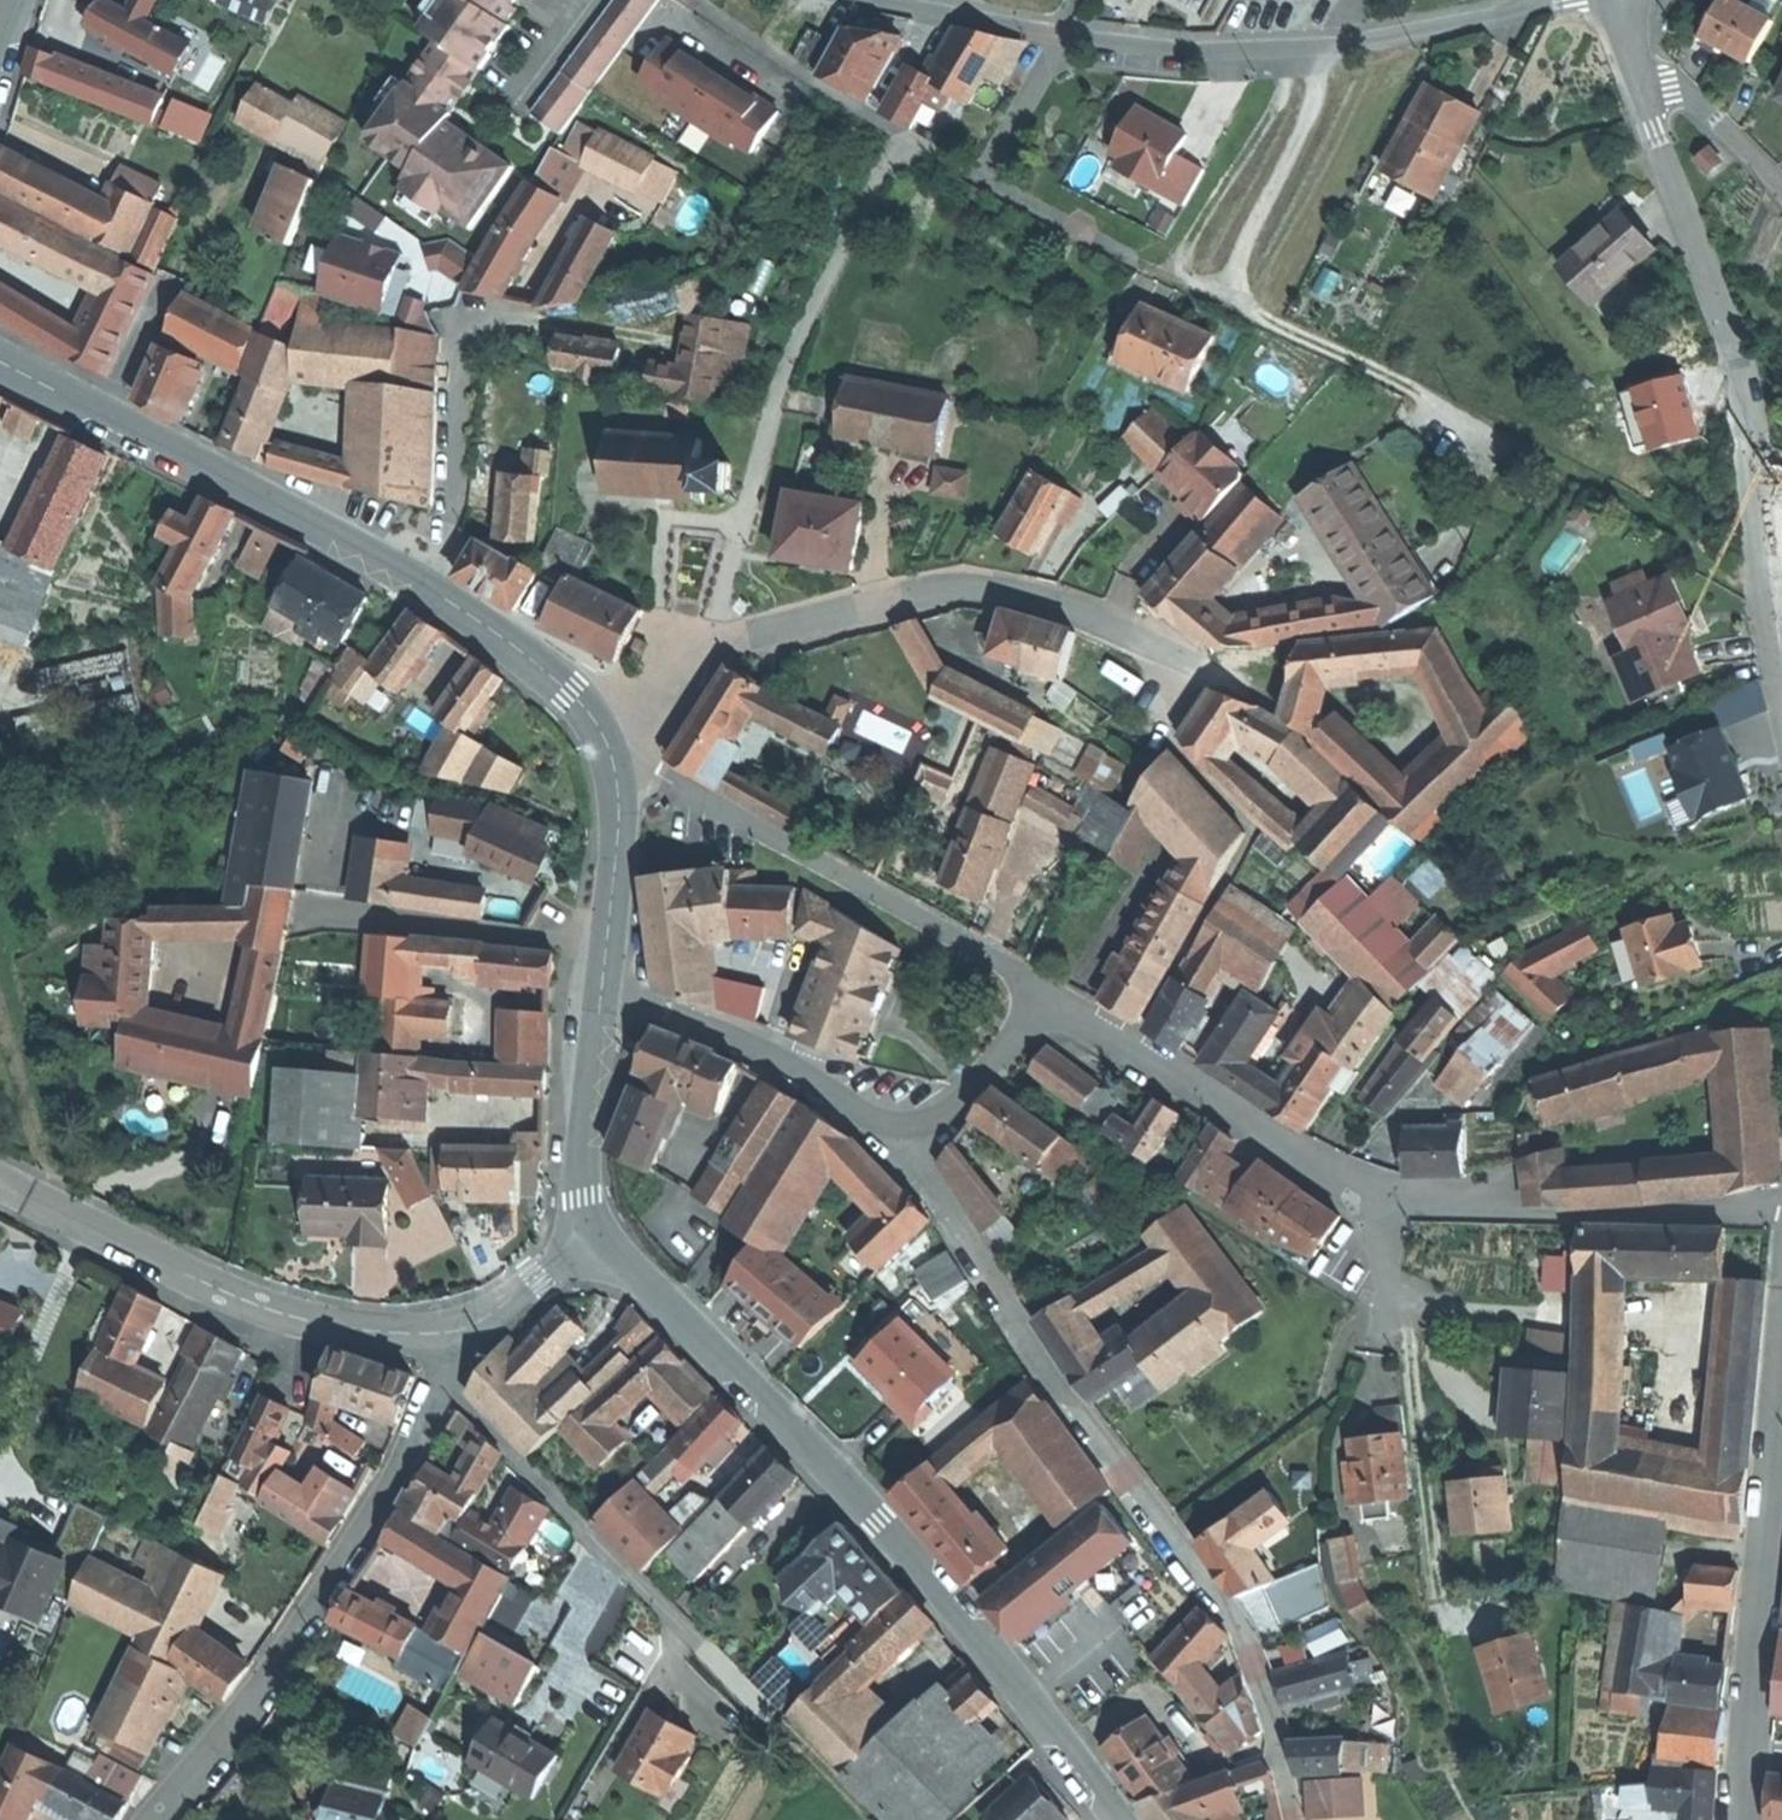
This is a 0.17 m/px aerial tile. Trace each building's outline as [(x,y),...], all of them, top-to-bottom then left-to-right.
[(147,57),(161,31),(147,23),(160,0),(137,0),(130,13),(106,0),(98,15),(91,28),(147,57)] [(221,4),(232,9),(235,0),(223,0),(221,4)] [(422,29),(437,40),(368,141),(411,170),(403,181),(470,227),(511,167),(446,122),(452,114),(450,113),(461,96),(464,99),(474,83),(472,81),(510,26),(507,23),(517,8),(513,5),(516,0),(442,0),(422,29)] [(561,134),(658,0),(613,0),(531,113),(561,134)] [(1721,2),(1700,47),(1716,54),(1726,59),(1728,54),(1752,65),(1771,25),(1721,2)] [(794,58),(820,72),(836,42),(810,28),(794,58)] [(844,28),(836,42),(820,72),(867,98),(901,36),(872,32),(844,28)] [(1024,42),(1004,40),(986,36),(960,29),(937,71),(932,79),(936,81),(924,102),(939,111),(948,95),(967,105),(983,77),(1000,86),(1024,42)] [(147,57),(178,74),(193,47),(161,31),(147,57)] [(657,97),(683,58),(687,51),(669,40),(640,86),(657,97)] [(45,56),(38,92),(164,114),(170,78),(45,56)] [(735,147),(760,107),(683,58),(657,97),(655,101),(732,151),(735,147)] [(924,74),(932,79),(937,71),(929,66),(924,74)] [(910,129),(924,102),(936,81),(932,79),(924,74),(912,68),(885,115),(910,129)] [(257,86),(239,120),(298,153),(311,160),(304,175),(290,170),(285,167),(259,229),(274,236),(290,244),(323,168),(321,167),(344,124),(297,97),(293,105),(257,86)] [(1453,99),(1428,86),(1390,160),(1413,172),(1408,181),(1437,196),(1480,113),(1453,99)] [(208,141),(220,111),(178,94),(166,124),(208,141)] [(764,101),(760,107),(735,147),(751,157),(780,112),(764,101)] [(1137,181),(1182,206),(1202,170),(1176,155),(1186,138),(1162,125),(1137,111),(1113,153),(1123,159),(1143,170),(1137,181)] [(582,164),(636,191),(653,158),(599,131),(582,164)] [(1710,176),(1724,165),(1714,152),(1699,163),(1710,176)] [(298,153),(290,170),(304,175),(311,160),(298,153)] [(1,155),(0,158),(0,190),(129,256),(151,206),(112,187),(103,207),(1,155)] [(1117,169),(1137,181),(1143,170),(1123,159),(1117,169)] [(1385,170),(1408,181),(1413,172),(1390,160),(1385,170)] [(122,165),(112,187),(151,206),(161,184),(122,165)] [(529,181),(501,224),(532,242),(560,199),(529,181)] [(360,197),(351,210),(378,229),(387,215),(360,197)] [(49,267),(66,232),(0,199),(0,242),(49,267)] [(176,218),(155,208),(132,257),(153,268),(176,218)] [(1561,266),(1593,304),(1656,251),(1638,230),(1624,213),(1561,266)] [(590,219),(542,306),(577,303),(616,232),(590,219)] [(486,294),(501,298),(532,242),(501,224),(466,289),(486,294)] [(53,349),(104,374),(153,275),(66,232),(49,267),(98,291),(78,332),(65,324),(53,349)] [(318,295),(381,315),(392,282),(401,253),(338,233),(318,295)] [(438,269),(462,287),(478,258),(449,238),(426,243),(431,271),(438,269)] [(23,260),(6,288),(30,303),(48,274),(23,260)] [(682,306),(689,314),(706,318),(701,273),(681,280),(589,303),(591,314),(618,308),(621,321),(682,306)] [(53,349),(65,324),(55,318),(49,314),(30,303),(6,288),(0,285),(0,318),(53,349)] [(167,332),(240,370),(257,332),(185,295),(167,332)] [(302,296),(299,323),(325,325),(327,301),(302,296)] [(1185,323),(1146,306),(1121,361),(1190,392),(1215,337),(1185,323)] [(678,367),(620,347),(616,381),(626,383),(625,386),(692,400),(692,397),(710,401),(725,322),(706,318),(689,314),(678,367)] [(741,325),(725,322),(710,401),(725,404),(741,325)] [(293,377),(365,384),(396,388),(401,333),(325,325),(299,323),(296,347),(293,377)] [(401,333),(396,388),(434,392),(436,337),(401,329),(401,333)] [(244,377),(249,379),(283,391),(293,377),(296,347),(261,335),(244,377)] [(620,347),(560,335),(558,350),(555,366),(579,371),(578,383),(597,386),(598,379),(616,381),(620,347)] [(156,412),(175,422),(200,364),(162,348),(139,402),(156,412)] [(225,444),(257,456),(258,456),(264,441),(283,391),(249,379),(225,444)] [(949,398),(848,379),(838,434),(939,453),(949,398)] [(374,493),(430,508),(434,392),(396,388),(365,384),(354,466),(264,441),(258,456),(257,456),(255,462),(374,493)] [(688,405),(668,401),(666,413),(686,417),(688,405)] [(5,424),(33,437),(42,418),(14,405),(5,424)] [(1187,439),(1154,408),(1126,437),(1159,468),(1187,439)] [(731,462),(700,460),(702,438),(610,432),(606,491),(698,498),(697,505),(704,505),(705,493),(724,494),(731,503),(736,499),(729,490),(731,462)] [(1194,434),(1158,474),(1182,495),(1176,501),(1187,511),(1200,523),(1239,479),(1240,470),(1230,461),(1225,462),(1218,463),(1207,453),(1208,446),(1194,434)] [(105,457),(67,439),(16,549),(15,553),(54,570),(105,457)] [(1225,462),(1208,446),(1207,453),(1218,463),(1225,462)] [(529,447),(526,473),(540,474),(545,475),(547,448),(529,447)] [(1373,602),(1364,603),(1368,627),(1390,624),(1436,595),(1352,464),(1304,494),(1373,602)] [(935,493),(964,500),(970,474),(940,468),(935,493)] [(1018,543),(1035,553),(1056,517),(1071,492),(1036,470),(999,531),(1018,543)] [(498,536),(534,539),(540,474),(526,473),(504,471),(501,501),(498,536)] [(1245,485),(1201,534),(1235,565),(1280,515),(1245,485)] [(1125,494),(1130,499),(1136,494),(1130,488),(1125,494)] [(1093,511),(1106,523),(1127,502),(1115,489),(1093,511)] [(1081,497),(1071,492),(1056,517),(1066,522),(1081,497)] [(864,506),(791,494),(780,557),(803,561),(834,566),(853,569),(864,506)] [(162,587),(190,601),(234,513),(206,499),(194,524),(183,545),(162,587)] [(1583,509),(1576,518),(1589,528),(1596,518),(1583,509)] [(163,535),(183,545),(194,524),(174,514),(163,535)] [(895,526),(913,531),(916,519),(898,514),(895,526)] [(249,549),(272,561),(284,539),(261,527),(249,549)] [(542,562),(569,575),(577,578),(593,544),(558,528),(542,562)] [(1219,583),(1235,565),(1201,534),(1148,595),(1164,609),(1182,625),(1206,599),(1219,583)] [(485,592),(515,609),(538,568),(514,555),(512,558),(473,535),(461,557),(466,559),(456,575),(485,592)] [(0,542),(0,599),(1,599),(9,571),(15,553),(16,549),(0,542)] [(46,587),(54,570),(15,553),(9,571),(46,587)] [(337,579),(303,560),(277,606),(280,607),(306,622),(301,630),(326,644),(330,636),(342,643),(368,597),(337,579)] [(832,576),(834,566),(803,561),(801,570),(815,573),(832,576)] [(579,642),(618,661),(642,609),(577,578),(569,575),(545,626),(579,642)] [(1618,591),(1623,605),(1654,592),(1648,578),(1618,591)] [(1225,589),(1219,583),(1206,599),(1211,604),(1225,589)] [(1623,605),(1617,608),(1639,657),(1621,664),(1638,703),(1649,699),(1684,684),(1703,675),(1686,636),(1695,632),(1686,610),(1674,583),(1654,592),(1623,605)] [(187,637),(190,601),(162,587),(161,635),(187,637)] [(1232,623),(1211,604),(1206,599),(1182,625),(1207,649),(1261,645),(1368,627),(1364,603),(1340,607),(1338,601),(1240,617),(1232,623)] [(275,616),(301,630),(306,622),(280,607),(275,616)] [(370,668),(400,690),(442,631),(412,610),(374,662),(370,668)] [(1042,622),(1006,612),(994,655),(1054,671),(1066,628),(1042,622)] [(294,643),(301,630),(275,616),(272,614),(265,626),(294,643)] [(913,622),(892,627),(932,696),(1031,748),(1033,744),(1047,752),(1059,728),(1037,716),(1035,719),(946,673),(913,622)] [(1075,633),(1066,628),(1054,671),(1066,675),(1098,696),(1114,650),(1075,633)] [(1329,722),(1314,738),(1419,841),(1536,725),(1496,686),(1481,701),(1439,630),(1402,634),(1390,674),(1419,671),(1450,731),(1402,781),(1348,732),(1329,722)] [(1329,681),(1390,674),(1402,634),(1304,643),(1298,664),(1292,684),(1329,681)] [(354,692),(370,668),(374,662),(350,647),(314,719),(340,738),(366,700),(354,692)] [(1132,661),(1114,650),(1098,696),(1117,707),(1132,661)] [(438,715),(454,726),(466,734),(475,721),(481,712),(486,716),(495,702),(490,699),(504,678),(491,669),(476,659),(438,715)] [(706,700),(691,725),(725,747),(749,707),(762,686),(742,674),(747,667),(737,661),(733,668),(728,665),(706,700)] [(1763,677),(1712,696),(1723,726),(1774,707),(1763,677)] [(1314,738),(1329,681),(1292,684),(1284,717),(1314,738)] [(1688,693),(1684,684),(1649,699),(1653,708),(1688,693)] [(842,727),(762,686),(749,707),(832,750),(842,727)] [(1203,705),(1197,715),(1240,737),(1277,760),(1296,730),(1262,709),(1211,691),(1203,705)] [(1240,737),(1197,715),(1182,738),(1208,769),(1251,814),(1293,847),(1299,838),(1310,826),(1225,756),(1240,737)] [(429,771),(508,792),(523,765),(486,747),(495,734),(475,721),(466,734),(454,726),(429,771)] [(669,759),(795,832),(804,814),(726,772),(725,747),(691,725),(669,759)] [(1304,734),(1296,730),(1277,760),(1330,806),(1352,782),(1304,734)] [(1723,733),(1674,753),(1683,774),(1677,776),(1688,802),(1689,801),(1697,798),(1705,816),(1707,821),(1752,802),(1723,733)] [(1078,774),(1094,782),(1108,753),(1093,746),(1078,774)] [(1032,764),(999,748),(985,772),(974,800),(992,816),(1010,822),(1032,764)] [(1157,826),(1183,855),(1212,887),(1214,889),(1245,832),(1169,752),(1134,799),(1141,807),(1136,816),(1115,853),(1110,862),(1134,873),(1157,826)] [(248,772),(225,908),(254,908),(258,885),(294,891),(312,783),(248,772)] [(1393,820),(1352,782),(1330,806),(1310,826),(1299,838),(1340,877),(1393,820)] [(487,805),(440,794),(432,828),(475,839),(470,852),(534,880),(542,862),(550,846),(543,843),(549,829),(516,815),(487,805)] [(1084,837),(1115,853),(1136,816),(1102,795),(1086,832),(1084,837)] [(1696,820),(1705,816),(1697,798),(1689,801),(1696,820)] [(1012,822),(1010,822),(992,816),(974,800),(943,882),(962,890),(984,898),(1012,822)] [(1079,847),(1084,837),(1086,832),(1079,829),(1072,844),(1079,847)] [(353,898),(404,907),(409,879),(410,869),(404,868),(408,844),(363,837),(353,898)] [(1183,855),(1168,883),(1203,903),(1212,887),(1183,855)] [(731,869),(645,879),(652,935),(659,987),(718,1007),(713,974),(708,941),(735,939),(734,929),(732,887),(731,869)] [(754,869),(731,869),(732,887),(754,888),(754,869)] [(1345,965),(1363,984),(1391,1008),(1433,966),(1431,965),(1411,944),(1394,927),(1368,900),(1346,877),(1343,880),(1339,884),(1336,880),(1327,872),(1291,906),(1345,965)] [(1393,877),(1368,900),(1394,927),(1418,904),(1393,877)] [(437,883),(409,879),(404,907),(432,911),(436,887),(437,883)] [(1149,917),(1133,945),(1169,965),(1203,903),(1168,883),(1158,901),(1149,917)] [(149,1008),(136,1005),(131,1026),(123,1059),(250,1094),(286,935),(290,915),(294,891),(258,885),(254,908),(225,908),(155,909),(154,929),(154,935),(249,934),(247,945),(252,946),(234,1030),(149,1008)] [(487,895),(436,887),(432,911),(483,919),(487,895)] [(754,888),(732,887),(734,929),(793,934),(795,889),(754,888)] [(1179,980),(1210,999),(1223,976),(1254,995),(1258,997),(1296,929),(1232,888),(1179,980)] [(825,1048),(858,1060),(900,948),(806,891),(798,932),(830,945),(796,1037),(825,1048)] [(1143,913),(1149,917),(1158,901),(1152,898),(1143,913)] [(1629,927),(1649,981),(1691,966),(1690,963),(1704,958),(1694,932),(1680,937),(1676,924),(1672,912),(1629,927)] [(1439,917),(1411,944),(1431,965),(1459,938),(1439,917)] [(1690,919),(1676,924),(1680,937),(1694,932),(1692,925),(1690,919)] [(84,1022),(131,1026),(136,1005),(149,1008),(154,935),(154,929),(113,926),(111,947),(90,946),(84,1022)] [(1585,926),(1530,954),(1549,973),(1597,948),(1585,926)] [(418,987),(421,959),(423,937),(371,932),(365,992),(418,997),(417,999),(433,1000),(434,989),(418,987)] [(421,959),(485,967),(487,946),(423,937),(421,959)] [(1122,1011),(1137,1020),(1169,965),(1133,945),(1102,999),(1122,1011)] [(554,953),(487,946),(485,967),(484,977),(550,984),(552,968),(554,953)] [(1526,951),(1505,973),(1551,1018),(1572,996),(1549,973),(1530,954),(1526,951)] [(1438,998),(1404,1043),(1426,1060),(1433,1050),(1483,987),(1465,969),(1451,954),(1422,983),(1438,998)] [(1476,957),(1465,969),(1483,987),(1494,972),(1476,957)] [(765,986),(713,974),(718,1007),(757,1020),(765,986)] [(1180,1048),(1210,999),(1179,980),(1177,979),(1148,1028),(1162,1037),(1180,1048)] [(1391,1008),(1363,984),(1336,1020),(1318,1046),(1348,1066),(1354,1070),(1396,1013),(1391,1008)] [(1454,1036),(1466,1047),(1493,1018),(1508,1001),(1496,990),(1454,1036)] [(367,1047),(383,1049),(387,996),(371,995),(367,1047)] [(1220,1074),(1234,1084),(1248,1063),(1282,1014),(1258,997),(1254,995),(1206,1065),(1220,1074)] [(383,1049),(416,1051),(418,1029),(451,1032),(453,1002),(433,1000),(417,999),(387,996),(383,1049)] [(1508,1001),(1493,1018),(1520,1043),(1536,1026),(1508,1001)] [(503,1061),(547,1063),(548,1013),(504,1009),(503,1061)] [(1292,1058),(1300,1063),(1314,1043),(1318,1046),(1336,1020),(1323,1011),(1306,1036),(1304,1035),(1290,1056),(1292,1058)] [(1450,1064),(1437,1083),(1449,1091),(1465,1071),(1482,1084),(1484,1086),(1489,1080),(1520,1043),(1493,1018),(1466,1047),(1450,1064)] [(657,1028),(635,1085),(678,1102),(681,1095),(688,1097),(701,1103),(717,1109),(720,1110),(739,1063),(716,1054),(717,1051),(657,1028)] [(1582,1206),(1731,1195),(1781,1182),(1781,1180),(1768,1030),(1684,1037),(1623,1055),(1635,1099),(1717,1075),(1723,1166),(1647,1173),(1647,1170),(1580,1175),(1582,1206)] [(1318,1046),(1314,1043),(1300,1063),(1287,1082),(1268,1108),(1287,1121),(1302,1132),(1334,1086),(1348,1066),(1318,1046)] [(1374,1105),(1385,1114),(1436,1052),(1433,1050),(1426,1060),(1404,1043),(1365,1097),(1374,1105)] [(1050,1084),(1092,1113),(1107,1091),(1046,1048),(1032,1068),(1050,1084)] [(337,1051),(334,1071),(363,1073),(364,1055),(337,1051)] [(364,1055),(363,1073),(360,1116),(413,1119),(415,1080),(415,1056),(364,1055)] [(1551,1123),(1635,1099),(1623,1055),(1538,1079),(1551,1123)] [(458,1060),(415,1056),(415,1080),(427,1082),(447,1084),(447,1087),(547,1097),(547,1085),(547,1068),(458,1062),(458,1060)] [(1284,1080),(1287,1082),(1300,1063),(1292,1058),(1279,1076),(1284,1080)] [(1234,1084),(1268,1108),(1287,1082),(1284,1080),(1280,1085),(1248,1063),(1234,1084)] [(1354,1070),(1348,1066),(1334,1086),(1344,1093),(1357,1073),(1354,1070)] [(272,1141),(358,1147),(360,1116),(363,1073),(334,1071),(277,1067),(272,1141)] [(1465,1104),(1482,1084),(1465,1071),(1449,1091),(1465,1104)] [(426,1120),(427,1082),(415,1080),(413,1119),(426,1120)] [(1495,1085),(1489,1080),(1484,1086),(1490,1091),(1495,1085)] [(700,1197),(729,1215),(802,1101),(773,1083),(700,1197)] [(678,1102),(635,1085),(624,1112),(609,1150),(653,1167),(678,1102)] [(995,1087),(973,1117),(1040,1166),(1062,1136),(995,1087)] [(1092,1113),(1110,1125),(1125,1104),(1107,1091),(1092,1113)] [(685,1105),(688,1097),(681,1095),(678,1102),(685,1105)] [(1130,1144),(1150,1157),(1180,1112),(1168,1105),(1159,1099),(1139,1129),(1130,1144)] [(852,1137),(802,1101),(729,1215),(725,1223),(759,1241),(719,1301),(735,1318),(727,1327),(757,1357),(768,1347),(786,1363),(881,1268),(879,1267),(853,1240),(815,1282),(783,1255),(832,1174),(847,1187),(851,1184),(879,1214),(903,1191),(876,1162),(852,1137)] [(714,1116),(717,1109),(701,1103),(698,1110),(714,1116)] [(1449,1116),(1449,1128),(1465,1128),(1465,1116),(1449,1116)] [(1111,1132),(1130,1144),(1139,1129),(1121,1117),(1111,1132)] [(1182,1176),(1202,1189),(1220,1161),(1235,1139),(1212,1125),(1200,1143),(1203,1145),(1182,1176)] [(1436,1174),(1465,1174),(1465,1128),(1449,1128),(1408,1128),(1408,1173),(1436,1174)] [(520,1159),(546,1159),(546,1132),(520,1132),(520,1159)] [(1521,1134),(1524,1158),(1542,1156),(1539,1132),(1521,1134)] [(1080,1149),(1062,1136),(1040,1166),(1058,1179),(1080,1149)] [(952,1146),(940,1161),(959,1191),(986,1231),(1008,1215),(952,1146)] [(411,1150),(382,1148),(412,1207),(435,1195),(411,1150)] [(446,1148),(446,1187),(463,1187),(512,1187),(512,1148),(446,1148)] [(1528,1205),(1582,1206),(1580,1175),(1572,1175),(1564,1149),(1542,1156),(1524,1158),(1525,1174),(1528,1205)] [(1231,1208),(1264,1230),(1280,1205),(1287,1210),(1302,1187),(1280,1172),(1262,1160),(1249,1180),(1231,1208)] [(1202,1189),(1231,1208),(1249,1180),(1220,1161),(1202,1189)] [(390,1182),(312,1179),(310,1232),(341,1233),(355,1234),(354,1243),(387,1245),(390,1182)] [(1084,1190),(1102,1218),(1114,1210),(1096,1182),(1084,1190)] [(512,1199),(512,1187),(463,1187),(463,1200),(487,1199),(512,1199)] [(1342,1216),(1302,1187),(1287,1210),(1280,1205),(1264,1230),(1281,1242),(1315,1255),(1342,1216)] [(929,1218),(903,1191),(879,1214),(853,1240),(879,1267),(929,1218)] [(1158,1375),(1165,1385),(1191,1365),(1222,1342),(1264,1311),(1186,1206),(1147,1235),(1156,1247),(1171,1267),(1196,1301),(1136,1345),(1158,1375)] [(1582,1261),(1581,1277),(1627,1278),(1724,1281),(1724,1256),(1725,1230),(1583,1227),(1582,1261)] [(58,1245),(39,1235),(21,1279),(38,1287),(40,1288),(58,1245)] [(1055,1345),(1069,1368),(1101,1348),(1084,1320),(1171,1267),(1156,1247),(1119,1269),(1105,1278),(1070,1299),(1071,1300),(1039,1320),(1055,1345)] [(916,1271),(936,1301),(968,1280),(948,1250),(916,1271)] [(1545,1290),(1581,1292),(1581,1277),(1582,1261),(1546,1260),(1545,1290)] [(1101,1270),(1105,1278),(1119,1269),(1115,1262),(1101,1270)] [(1572,1435),(1567,1500),(1669,1517),(1741,1529),(1763,1285),(1730,1281),(1713,1459),(1620,1443),(1623,1382),(1629,1382),(1630,1370),(1623,1369),(1627,1278),(1581,1277),(1581,1292),(1575,1435),(1572,1435)] [(32,1300),(38,1287),(21,1279),(15,1292),(19,1294),(32,1300)] [(146,1296),(129,1286),(98,1347),(129,1362),(133,1364),(162,1305),(146,1296)] [(26,1312),(32,1300),(19,1294),(14,1306),(26,1312)] [(509,1338),(499,1352),(509,1360),(517,1352),(541,1375),(566,1350),(586,1330),(572,1316),(560,1303),(516,1345),(509,1338)] [(8,1350),(25,1315),(0,1305),(0,1347),(8,1350)] [(660,1335),(632,1306),(622,1321),(632,1332),(589,1372),(584,1378),(581,1376),(549,1402),(532,1385),(541,1375),(517,1352),(509,1360),(499,1352),(467,1393),(528,1457),(567,1421),(565,1419),(597,1392),(596,1391),(660,1335)] [(161,1361),(175,1368),(197,1324),(185,1317),(161,1361)] [(920,1339),(901,1320),(866,1353),(861,1358),(916,1415),(928,1403),(956,1376),(939,1359),(920,1339)] [(1531,1342),(1566,1348),(1569,1332),(1534,1326),(1531,1342)] [(220,1338),(199,1327),(184,1355),(189,1358),(180,1375),(182,1376),(216,1395),(217,1393),(225,1378),(241,1350),(220,1338)] [(1127,1397),(1136,1391),(1158,1375),(1136,1345),(1126,1330),(1101,1348),(1069,1368),(1093,1401),(1118,1384),(1127,1397)] [(925,1334),(920,1339),(939,1359),(945,1354),(925,1334)] [(637,1403),(651,1390),(683,1361),(672,1348),(662,1336),(616,1380),(637,1403)] [(1228,1350),(1222,1342),(1191,1365),(1197,1373),(1228,1350)] [(126,1369),(129,1362),(98,1347),(77,1392),(147,1426),(170,1378),(155,1370),(150,1380),(126,1369)] [(934,1409),(928,1403),(916,1415),(861,1358),(866,1353),(861,1347),(850,1358),(879,1388),(916,1426),(934,1409)] [(589,1372),(566,1350),(541,1375),(532,1385),(549,1402),(581,1376),(584,1378),(589,1372)] [(338,1401),(398,1422),(413,1378),(375,1364),(336,1351),(321,1393),(320,1395),(338,1401)] [(651,1390),(669,1409),(702,1378),(683,1361),(651,1390)] [(1501,1438),(1509,1438),(1513,1373),(1506,1372),(1501,1438)] [(1531,1374),(1513,1373),(1509,1438),(1531,1440),(1562,1443),(1567,1377),(1531,1374)] [(1142,1401),(1165,1385),(1158,1375),(1136,1391),(1142,1401)] [(196,1433),(216,1395),(182,1376),(177,1386),(183,1389),(168,1418),(196,1433)] [(233,1382),(225,1378),(217,1393),(225,1398),(233,1382)] [(683,1424),(717,1393),(702,1378),(669,1409),(683,1424)] [(616,1424),(637,1403),(616,1380),(559,1433),(595,1472),(630,1439),(616,1424)] [(1003,1448),(1065,1526),(1112,1488),(1030,1384),(930,1463),(951,1489),(1003,1448)] [(332,1419),(338,1401),(320,1395),(321,1393),(316,1392),(305,1422),(357,1456),(366,1441),(332,1419)] [(697,1467),(698,1468),(710,1456),(726,1440),(744,1421),(730,1407),(719,1395),(672,1443),(682,1452),(697,1467)] [(263,1396),(242,1437),(266,1449),(270,1442),(287,1408),(276,1402),(263,1396)] [(1375,1411),(1378,1439),(1399,1437),(1404,1436),(1401,1408),(1375,1411)] [(187,1449),(196,1433),(168,1418),(158,1413),(148,1432),(174,1446),(175,1443),(187,1449)] [(232,1458),(251,1469),(270,1479),(289,1451),(270,1442),(266,1449),(242,1437),(232,1458)] [(1386,1502),(1406,1500),(1399,1437),(1378,1439),(1365,1441),(1350,1442),(1352,1464),(1345,1465),(1350,1506),(1362,1505),(1386,1502)] [(457,1472),(453,1480),(480,1495),(505,1452),(482,1439),(462,1475),(457,1472)] [(732,1447),(726,1440),(710,1456),(716,1462),(732,1447)] [(1561,1460),(1562,1443),(1531,1440),(1529,1458),(1561,1460)] [(661,1483),(674,1470),(668,1465),(682,1452),(672,1443),(647,1468),(661,1483)] [(722,1496),(750,1524),(798,1473),(785,1461),(770,1446),(722,1496)] [(681,1478),(697,1467),(682,1452),(668,1465),(674,1470),(681,1478)] [(1559,1484),(1561,1460),(1529,1458),(1527,1482),(1559,1484)] [(941,1550),(968,1583),(1009,1551),(980,1515),(975,1519),(951,1489),(930,1463),(894,1491),(941,1550)] [(308,1495),(275,1474),(261,1496),(262,1497),(260,1501),(327,1544),(344,1518),(339,1515),(355,1490),(319,1466),(317,1468),(323,1472),(308,1495)] [(464,1523),(480,1495),(453,1480),(432,1467),(416,1495),(464,1523)] [(649,1496),(661,1483),(647,1468),(634,1481),(649,1496)] [(243,1487),(259,1495),(270,1479),(251,1469),(243,1487)] [(1468,1472),(1469,1481),(1505,1478),(1504,1469),(1481,1471),(1468,1472)] [(236,1484),(220,1476),(197,1524),(219,1535),(230,1512),(224,1509),(236,1484)] [(1469,1481),(1452,1483),(1457,1537),(1511,1531),(1505,1478),(1469,1481)] [(668,1515),(649,1496),(634,1481),(593,1523),(641,1572),(683,1530),(668,1515)] [(576,1496),(583,1502),(593,1492),(587,1485),(576,1496)] [(694,1490),(668,1515),(683,1530),(713,1499),(700,1489),(694,1490)] [(1201,1542),(1219,1568),(1254,1548),(1293,1522),(1270,1490),(1233,1518),(1220,1528),(1201,1542)] [(405,1511),(454,1540),(464,1523),(416,1495),(415,1494),(411,1500),(405,1511)] [(511,1574),(549,1509),(536,1501),(523,1494),(502,1531),(473,1514),(456,1543),(511,1574)] [(696,1580),(750,1524),(722,1496),(668,1553),(696,1580)] [(1556,1590),(1614,1603),(1632,1607),(1655,1612),(1669,1517),(1567,1500),(1564,1499),(1556,1590)] [(1388,1518),(1386,1502),(1362,1505),(1364,1520),(1388,1518)] [(67,1536),(96,1548),(110,1516),(81,1504),(67,1536)] [(1104,1506),(984,1603),(1015,1641),(1134,1544),(1104,1506)] [(512,1578),(399,1515),(383,1543),(458,1583),(409,1672),(415,1676),(448,1694),(512,1578)] [(1218,1526),(1220,1528),(1233,1518),(1232,1516),(1227,1517),(1220,1521),(1218,1526)] [(10,1525),(0,1520),(0,1548),(10,1525)] [(860,1610),(873,1624),(907,1592),(872,1554),(843,1522),(797,1564),(828,1597),(831,1601),(842,1591),(860,1610)] [(1350,1538),(1332,1541),(1339,1583),(1357,1580),(1350,1538)] [(40,1620),(64,1564),(37,1553),(14,1543),(10,1553),(0,1549),(0,1603),(40,1620)] [(504,1604),(530,1619),(563,1559),(551,1552),(537,1545),(504,1604)] [(141,1638),(136,1647),(171,1664),(195,1630),(221,1572),(165,1546),(145,1586),(91,1560),(82,1579),(71,1602),(141,1638)] [(1239,1597),(1265,1586),(1277,1581),(1254,1548),(1219,1568),(1230,1583),(1239,1597)] [(71,1574),(82,1579),(91,1560),(80,1555),(71,1574)] [(1265,1586),(1283,1627),(1329,1607),(1321,1563),(1277,1581),(1265,1586)] [(1670,1618),(1681,1624),(1699,1603),(1733,1608),(1735,1591),(1736,1574),(1695,1568),(1688,1600),(1670,1618)] [(333,1619),(399,1657),(416,1628),(349,1591),(341,1605),(333,1619)] [(819,1648),(860,1610),(842,1591),(831,1601),(828,1597),(798,1625),(819,1648)] [(873,1624),(849,1646),(877,1673),(932,1619),(920,1605),(908,1591),(907,1592),(873,1624)] [(1632,1607),(1614,1603),(1611,1625),(1616,1626),(1604,1694),(1670,1702),(1676,1664),(1658,1661),(1665,1617),(1631,1610),(1632,1607)] [(1170,1645),(1196,1668),(1206,1657),(1216,1646),(1229,1632),(1214,1619),(1202,1609),(1170,1645)] [(1310,1632),(1319,1651),(1349,1638),(1341,1619),(1310,1632)] [(189,1676),(225,1701),(238,1683),(248,1668),(222,1649),(212,1642),(195,1630),(171,1664),(189,1676)] [(216,1636),(212,1642),(222,1649),(227,1643),(216,1636)] [(487,1636),(469,1666),(489,1678),(484,1685),(517,1704),(540,1667),(487,1636)] [(1528,1638),(1505,1645),(1508,1655),(1531,1648),(1528,1638)] [(1183,1682),(1196,1668),(1170,1645),(1157,1659),(1183,1682)] [(1498,1648),(1481,1653),(1499,1713),(1547,1698),(1531,1648),(1508,1655),(1505,1645),(1498,1648)] [(788,1714),(848,1774),(887,1736),(843,1692),(877,1673),(849,1646),(839,1656),(843,1660),(788,1714)] [(1223,1652),(1216,1646),(1206,1657),(1213,1663),(1223,1652)] [(149,1754),(172,1708),(147,1695),(164,1661),(136,1647),(96,1727),(149,1754)] [(1280,1688),(1285,1705),(1358,1686),(1349,1654),(1276,1673),(1280,1688)] [(172,1708),(189,1676),(171,1664),(164,1661),(147,1695),(172,1708)] [(944,1686),(928,1702),(965,1737),(972,1730),(972,1729),(999,1702),(986,1685),(970,1664),(946,1688),(944,1686)] [(1724,1670),(1676,1664),(1670,1702),(1719,1709),(1724,1670)] [(1217,1695),(1196,1668),(1183,1682),(1178,1689),(1195,1712),(1199,1710),(1221,1738),(1233,1728),(1244,1743),(1245,1744),(1261,1732),(1244,1675),(1217,1695)] [(419,1747),(448,1694),(415,1676),(386,1729),(419,1747)] [(928,1702),(894,1735),(967,1808),(982,1795),(973,1785),(993,1766),(965,1737),(928,1702)] [(1669,1709),(1659,1756),(1658,1762),(1717,1768),(1722,1714),(1669,1709)] [(643,1716),(618,1762),(653,1781),(663,1764),(678,1772),(689,1752),(678,1746),(687,1731),(673,1723),(663,1718),(659,1725),(643,1716)] [(530,1739),(497,1720),(472,1761),(535,1798),(560,1757),(530,1739)] [(1185,1787),(1197,1783),(1167,1743),(1151,1722),(1110,1751),(1127,1774),(1146,1801),(1185,1787)] [(1228,1754),(1244,1743),(1233,1728),(1221,1738),(1218,1740),(1228,1754)] [(138,1771),(146,1756),(99,1730),(91,1746),(138,1771)] [(967,1808),(894,1735),(891,1732),(887,1736),(848,1774),(894,1819),(954,1819),(967,1808)] [(1173,1738),(1167,1743),(1197,1783),(1205,1780),(1173,1738)] [(1352,1741),(1293,1744),(1300,1773),(1342,1771),(1386,1771),(1388,1744),(1352,1741)] [(40,1795),(52,1767),(12,1748),(0,1775),(0,1819),(29,1819),(40,1795)] [(1654,1756),(1651,1770),(1713,1775),(1717,1768),(1658,1762),(1659,1756),(1654,1756)] [(1205,1780),(1197,1783),(1185,1787),(1206,1816),(1245,1800),(1243,1794),(1264,1788),(1276,1785),(1272,1771),(1264,1759),(1205,1780)] [(653,1781),(678,1772),(663,1764),(653,1781)] [(62,1771),(52,1767),(40,1795),(48,1800),(62,1771)] [(1679,1819),(1710,1819),(1711,1801),(1713,1775),(1651,1770),(1648,1785),(1652,1785),(1651,1808),(1680,1810),(1679,1819)] [(62,1771),(48,1800),(88,1819),(119,1819),(120,1818),(127,1805),(62,1771)] [(348,1772),(345,1786),(332,1785),(328,1807),(325,1819),(394,1819),(395,1814),(387,1813),(390,1787),(348,1772)] [(1774,1772),(1769,1819),(1781,1819),(1781,1773),(1774,1772)] [(985,1819),(1067,1819),(1070,1818),(1050,1796),(1031,1775),(983,1818),(985,1819)] [(1363,1778),(1346,1779),(1348,1815),(1365,1814),(1363,1778)] [(1310,1781),(1312,1817),(1348,1815),(1346,1779),(1310,1781)] [(314,1806),(328,1807),(332,1785),(315,1782),(314,1806)] [(1276,1785),(1264,1788),(1272,1819),(1284,1819),(1276,1785)] [(1651,1812),(1651,1808),(1652,1785),(1648,1785),(1623,1787),(1621,1809),(1651,1812)] [(1206,1816),(1185,1787),(1146,1801),(1141,1803),(1153,1819),(1209,1819),(1206,1816)]
